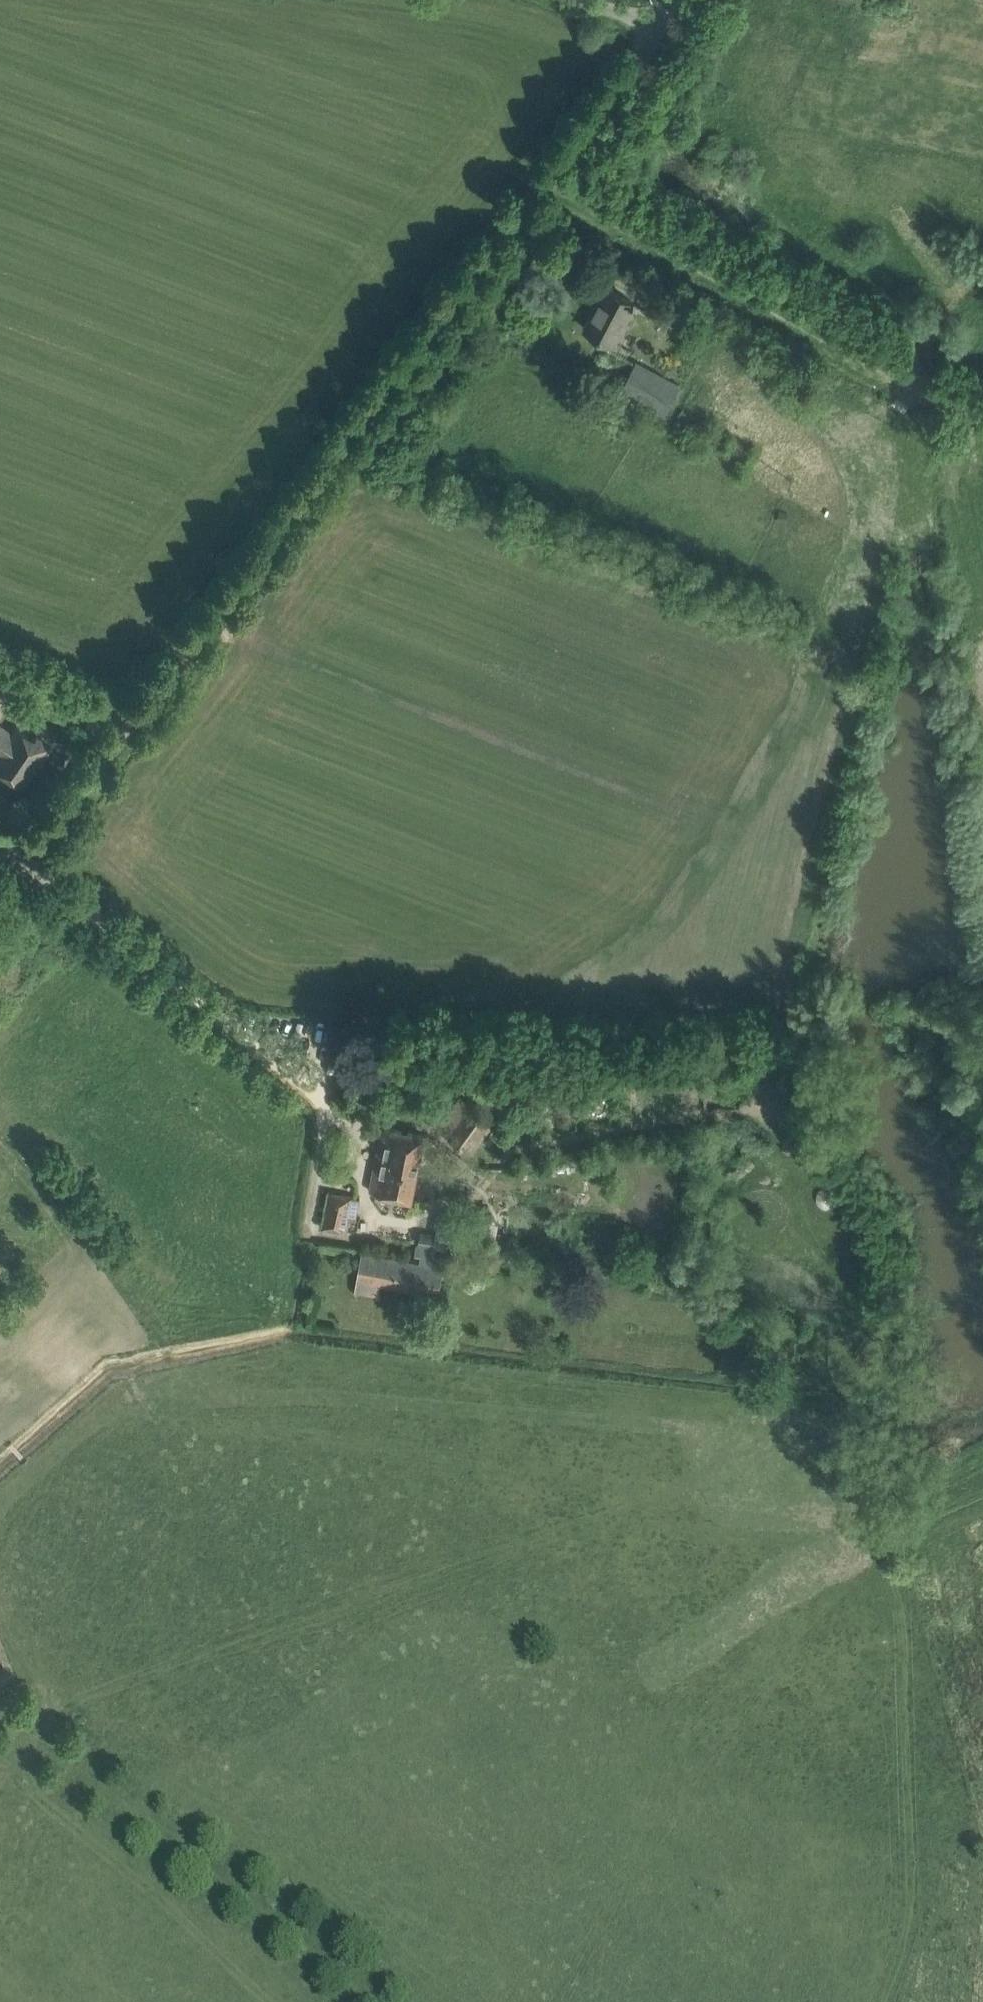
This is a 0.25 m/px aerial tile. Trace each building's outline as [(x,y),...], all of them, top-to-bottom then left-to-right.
[(604,338),(613,343),(635,303),(607,288),(586,329),(604,338)] [(645,310),(671,324),(679,309),(653,294),(645,310)] [(623,391),(665,415),(680,385),(638,362),(623,391)] [(0,724),(0,751),(7,756),(0,767),(0,771),(21,786),(50,745),(35,735),(31,740),(16,728),(13,733),(0,724)] [(487,1088),(491,1111),(518,1106),(514,1084),(487,1088)] [(438,1126),(470,1149),(493,1117),(461,1094),(438,1126)] [(372,1190),(411,1198),(424,1135),(384,1127),(372,1190)] [(324,1227),(345,1231),(353,1197),(331,1192),(324,1227)] [(440,1290),(444,1263),(382,1254),(362,1251),(358,1278),(380,1281),(440,1290)]
